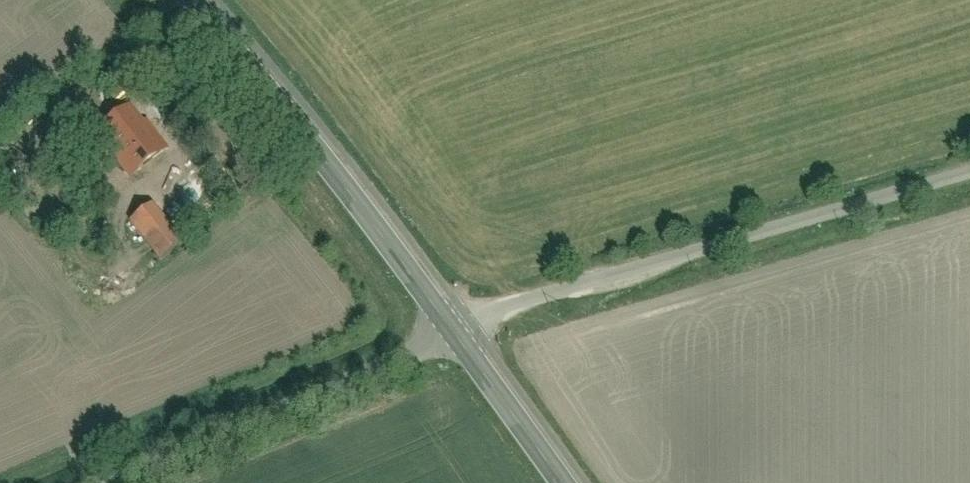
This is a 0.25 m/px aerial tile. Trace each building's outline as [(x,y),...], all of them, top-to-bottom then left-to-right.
[(102,132),(134,177),(170,153),(138,107),(102,132)] [(135,226),(162,263),(187,244),(159,208),(135,226)]
